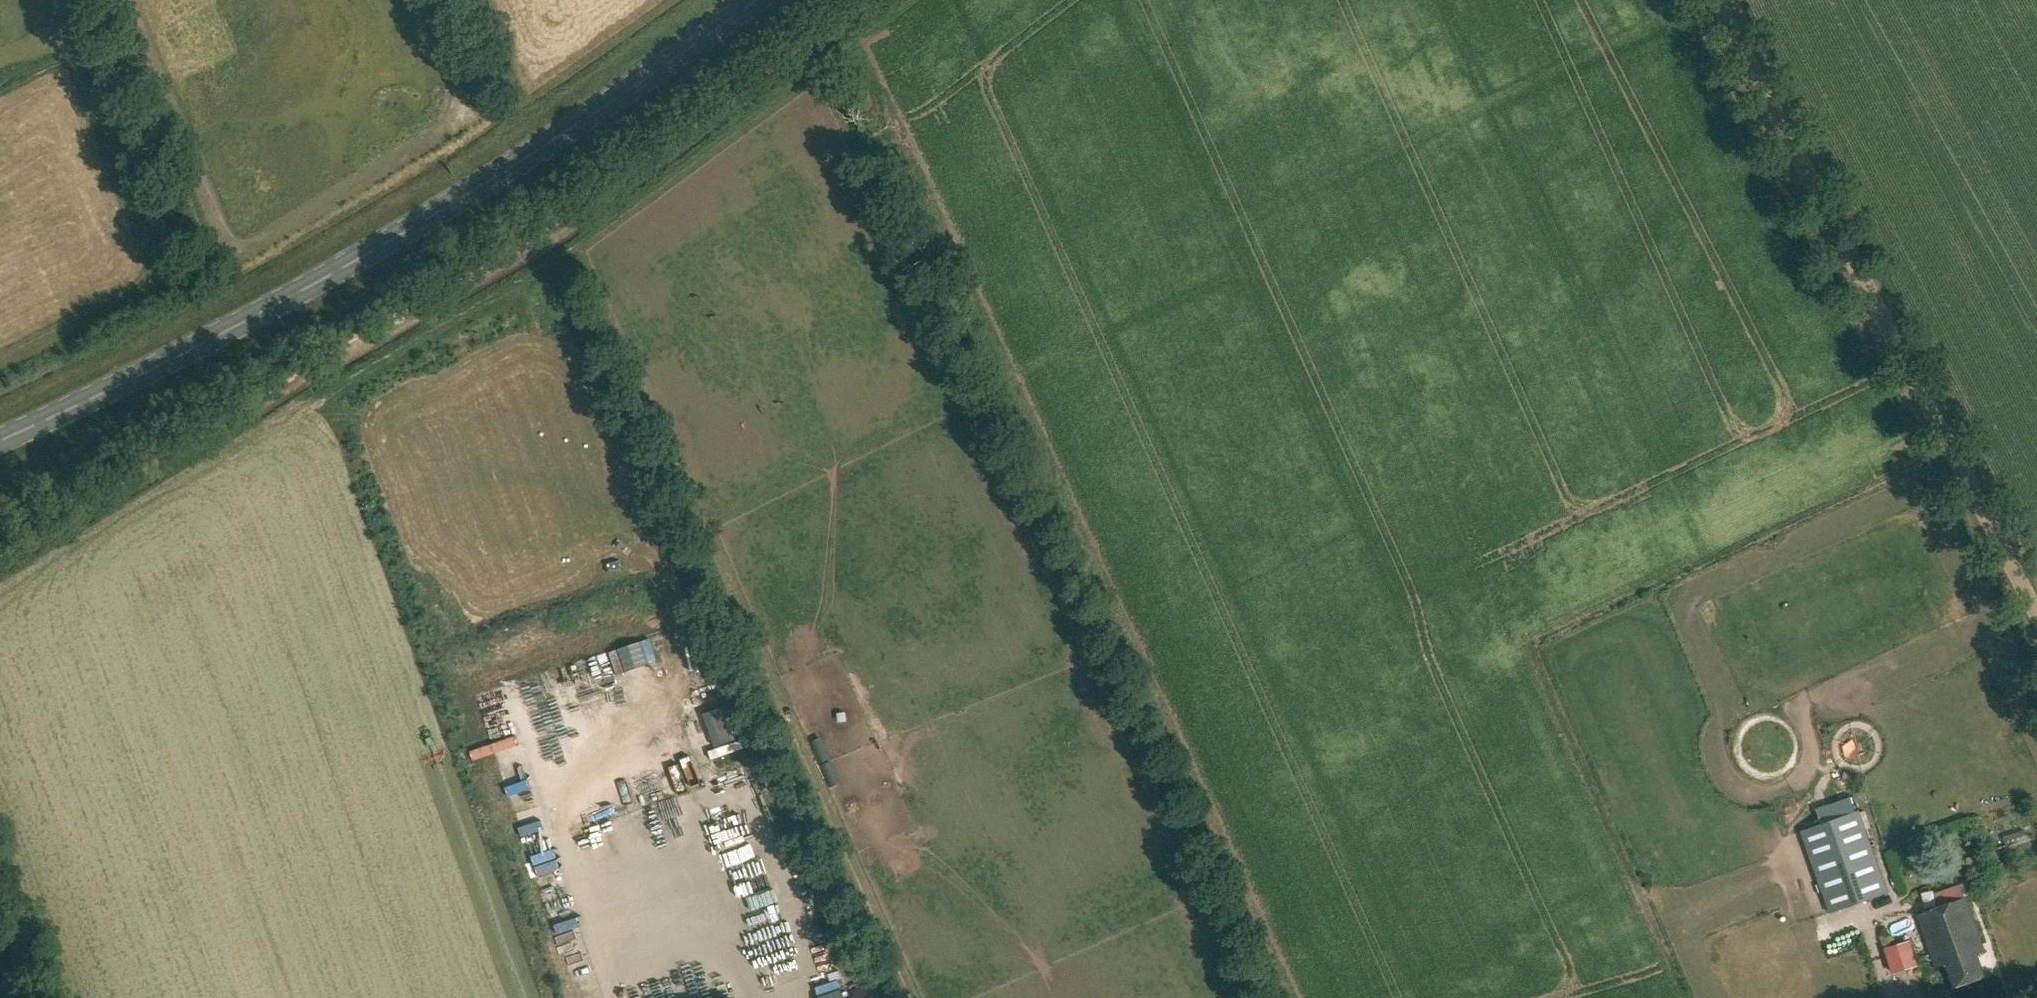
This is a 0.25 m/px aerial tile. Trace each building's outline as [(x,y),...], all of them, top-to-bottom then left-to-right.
[(715,747),(736,740),(724,707),(703,715),(715,747)] [(1800,832),(1829,912),(1885,891),(1856,812),(1800,832)] [(1985,953),(1966,899),(1920,914),(1939,970),(1946,967),(1953,989),(1984,978),(1976,957),(1985,953)] [(549,906),(568,978),(591,972),(572,900),(549,906)]
